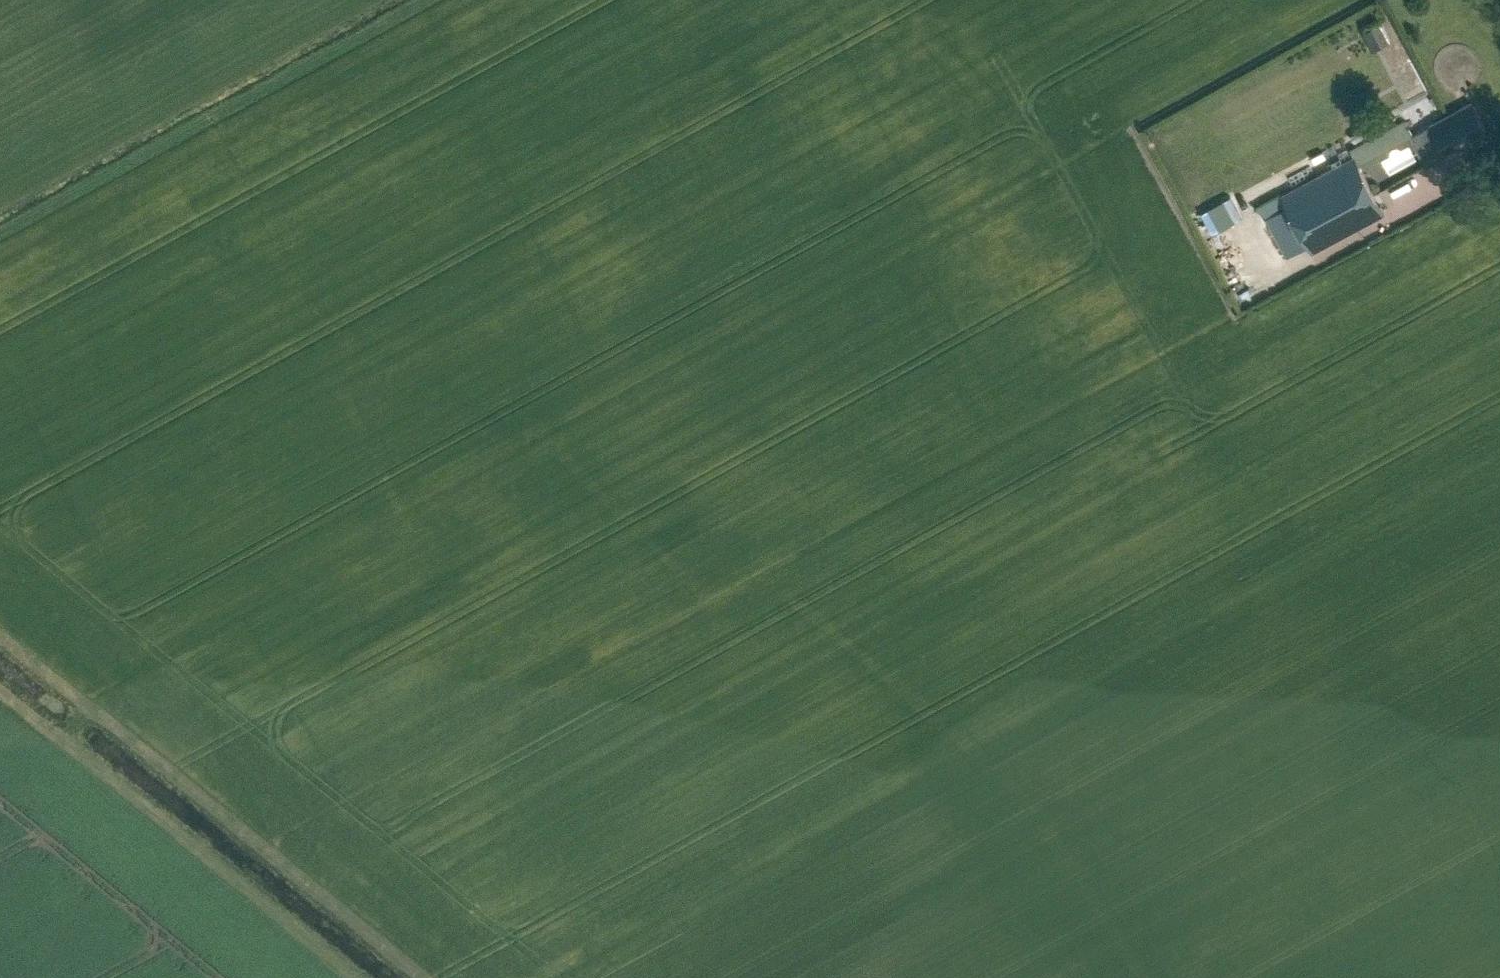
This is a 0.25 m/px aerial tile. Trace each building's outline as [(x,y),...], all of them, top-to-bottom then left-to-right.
[(1358,32),(1368,51),(1386,42),(1375,22),(1358,32)] [(1470,136),(1485,128),(1472,104),(1434,126),(1450,155),(1473,142),(1470,136)] [(1340,139),(1344,147),(1385,126),(1380,118),(1340,139)] [(1283,193),(1311,248),(1383,210),(1355,156),(1283,193)] [(1229,196),(1196,212),(1206,234),(1240,219),(1229,196)]
